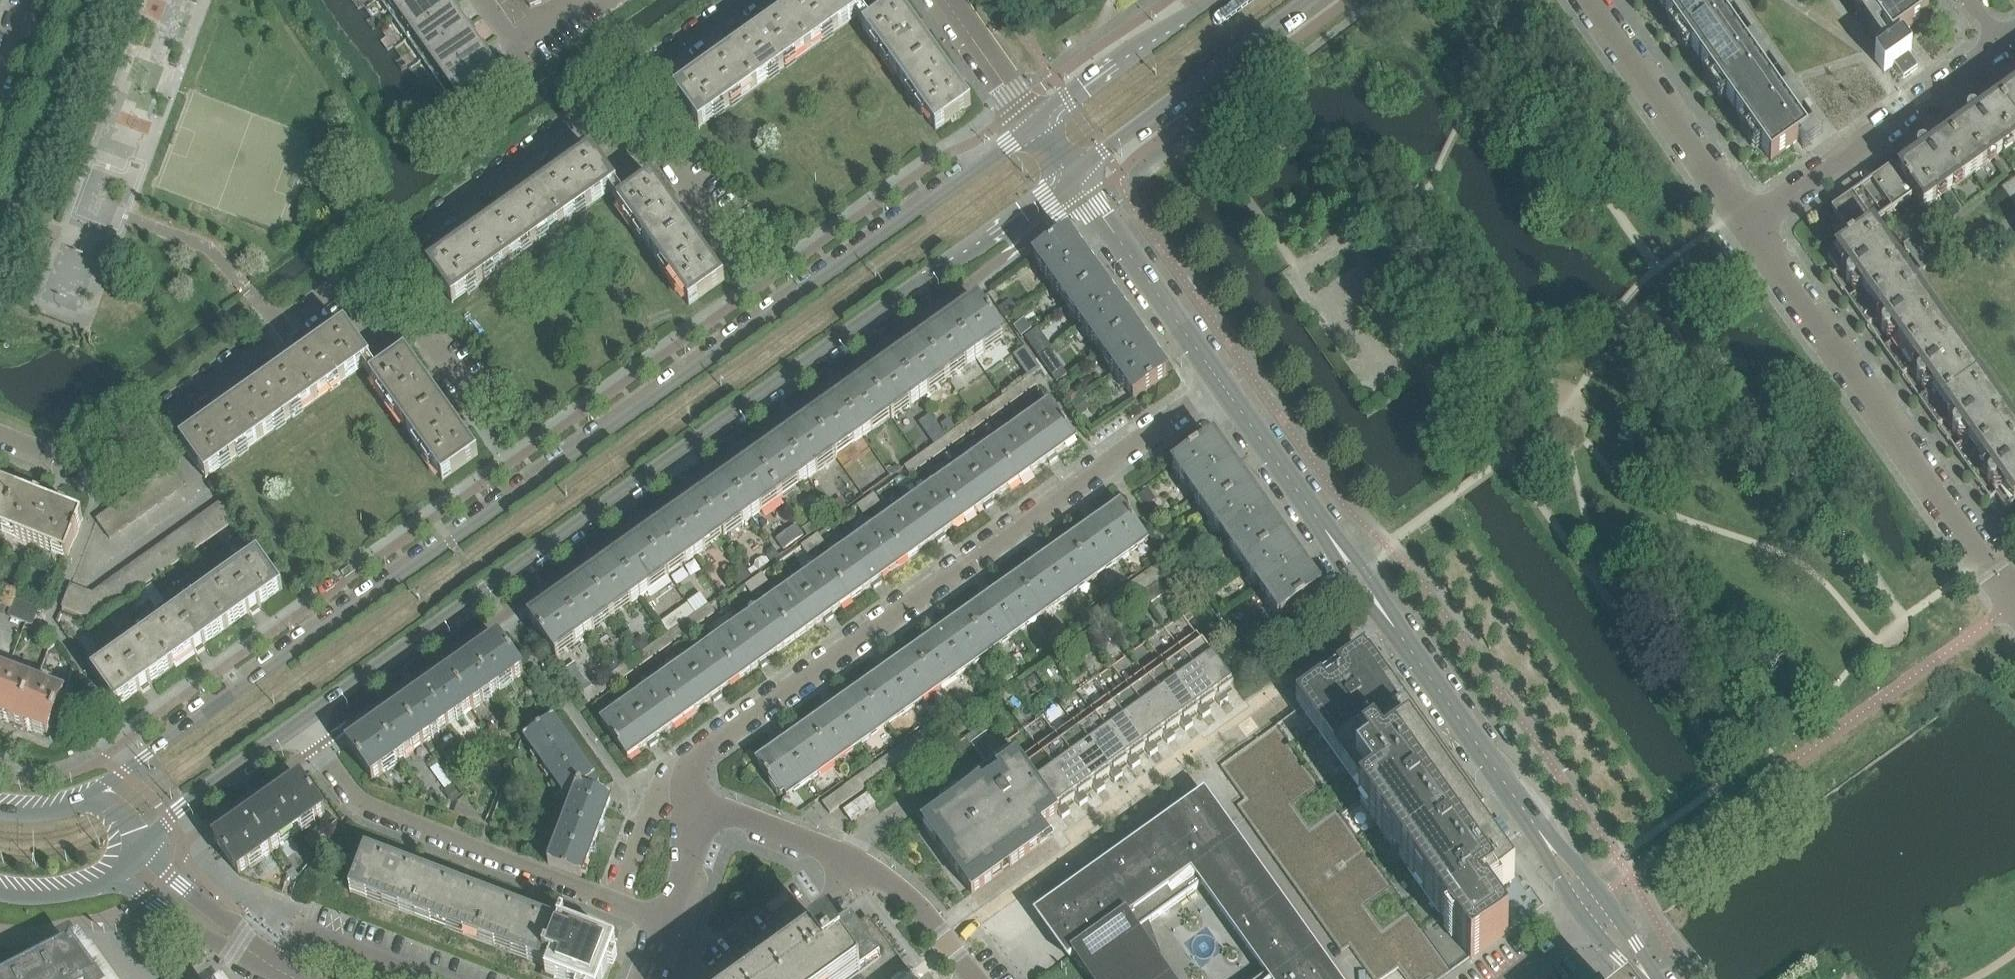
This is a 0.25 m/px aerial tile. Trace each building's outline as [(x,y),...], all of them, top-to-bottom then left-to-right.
[(399,15),(419,0),(388,0),(399,15)] [(399,15),(413,35),(447,11),(440,1),(442,0),(419,0),(399,15)] [(522,0),(530,9),(544,4),(550,1),(552,0),(522,0)] [(863,14),(854,0),(806,0),(780,19),(805,55),(863,14)] [(1770,159),(1805,134),(1711,0),(1657,0),(1770,159)] [(1925,15),(1915,0),(1860,0),(1889,41),(1893,47),(1874,60),(1883,72),(1893,64),(1904,79),(1918,69),(1912,60),(1908,55),(1911,53),(1902,40),(1898,35),(1925,15)] [(915,28),(914,26),(898,4),(863,28),(899,80),(934,55),(920,35),(923,33),(918,25),(915,28)] [(454,9),(457,7),(455,5),(447,11),(413,35),(428,56),(461,32),(454,22),(463,16),(462,14),(459,16),(454,9)] [(754,91),(805,55),(780,19),(760,33),(758,31),(750,36),(752,39),(728,56),(754,91)] [(469,30),(471,28),(470,26),(461,32),(428,56),(442,76),(476,53),(469,43),(478,37),(476,35),(473,37),(469,30)] [(483,50),(486,48),(485,47),(476,53),(442,76),(458,99),(492,75),(483,63),(492,57),(491,55),(488,57),(483,50)] [(950,76),(947,72),(934,55),(899,80),(935,131),(971,106),(956,84),(959,81),(954,74),(950,76)] [(698,131),(754,91),(728,56),(705,72),(703,70),(696,75),(698,77),(673,95),(698,131)] [(2009,89),(2003,81),(2014,73),(2014,72),(1989,90),(2014,127),(2014,84),(2009,89)] [(2014,145),(2014,127),(1989,90),(1975,100),(1983,112),(1976,116),(1975,115),(1974,114),(1973,114),(1972,114),(1970,114),(1969,114),(1968,115),(1967,116),(1966,118),(1966,119),(1958,124),(1953,117),(1965,109),(1964,108),(1938,126),(1973,174),(2014,145)] [(1923,210),(1973,174),(1938,126),(1925,135),(1933,147),(1927,152),(1926,150),(1925,149),(1923,149),(1922,149),(1920,149),(1919,149),(1918,150),(1917,151),(1917,153),(1916,154),(1909,160),(1903,152),(1915,144),(1914,143),(1901,152),(1906,158),(1892,168),(1912,198),(1913,197),(1923,210)] [(560,229),(616,189),(591,154),(567,171),(565,168),(558,173),(560,176),(535,193),(560,229)] [(1884,218),(1912,198),(1892,168),(1863,189),(1884,218)] [(669,204),(666,201),(651,179),(616,205),(652,255),(688,230),(674,211),(678,209),(672,201),(669,204)] [(2003,187),(2003,191),(2014,209),(2014,179),(2003,187)] [(1852,240),(1870,227),(1884,218),(1863,189),(1831,211),(1852,240)] [(508,266),(560,229),(535,193),(513,209),(511,206),(504,212),(506,214),(483,231),(508,266)] [(1907,279),(1907,278),(1870,227),(1852,240),(1846,244),(1847,245),(1828,258),(1838,271),(1831,276),(1832,277),(1844,269),(1848,275),(1847,276),(1846,277),(1846,279),(1846,280),(1846,281),(1846,283),(1847,284),(1848,285),(1850,285),(1851,286),(1856,293),(1849,299),(1841,287),(1840,288),(1857,313),(1907,279)] [(703,250),(696,241),(688,230),(652,255),(689,306),(725,281),(708,257),(711,256),(705,248),(703,250)] [(452,306),(508,266),(483,231),(459,248),(457,245),(449,250),(451,253),(427,270),(452,306)] [(1101,284),(1070,239),(1068,236),(1067,237),(1033,261),(1067,308),(1101,284)] [(1932,261),(1916,240),(1912,239),(1905,244),(1905,248),(1920,270),(1924,270),(1931,265),(1932,261)] [(1892,362),(1941,328),(1907,279),(1857,313),(1867,327),(1879,318),(1884,325),(1882,326),(1881,327),(1881,328),(1881,330),(1881,331),(1881,333),(1882,334),(1883,335),(1885,335),(1886,335),(1892,343),(1884,348),(1876,337),(1875,337),(1892,362)] [(1134,330),(1103,286),(1101,284),(1067,308),(1099,354),(1134,330)] [(1010,301),(998,309),(1005,319),(1017,311),(1010,301)] [(946,382),(1005,341),(978,303),(952,321),(951,320),(943,326),(944,328),(920,345),(946,382)] [(370,363),(345,328),(321,345),(319,342),(311,348),(313,351),(289,368),(314,403),(370,363)] [(1976,377),(1942,328),(1941,328),(1892,362),(1902,376),(1914,368),(1919,375),(1918,376),(1917,377),(1916,378),(1916,380),(1916,381),(1917,382),(1917,383),(1919,384),(1920,385),(1921,385),(1927,393),(1919,398),(1911,386),(1910,387),(1928,413),(1976,377)] [(1168,377),(1139,336),(1134,330),(1099,354),(1133,401),(1166,377),(1167,378),(1168,377)] [(1038,356),(1046,350),(1040,341),(1032,347),(1038,356)] [(891,421),(946,382),(920,345),(897,362),(895,360),(887,366),(888,368),(865,385),(891,421)] [(1024,350),(1014,357),(1030,378),(1040,371),(1024,350)] [(1053,360),(1048,352),(1040,357),(1046,365),(1053,360)] [(423,378),(421,375),(405,353),(370,379),(406,430),(442,404),(428,385),(431,383),(426,375),(423,378)] [(261,441),(314,403),(289,368),(267,384),(265,381),(257,386),(259,389),(236,406),(261,441)] [(2012,427),(1977,378),(1976,377),(1928,413),(1938,427),(1950,419),(1954,425),(1953,426),(1952,427),(1952,429),(1952,430),(1952,432),(1952,433),(1953,434),(1954,435),(1956,436),(1957,436),(1962,443),(1955,449),(1947,437),(1946,438),(1963,463),(2012,427)] [(1006,406),(1034,386),(1029,379),(1001,398),(1006,406)] [(833,462),(891,421),(865,385),(841,402),(839,400),(831,406),(832,408),(808,425),(809,426),(833,462)] [(1079,398),(1074,390),(1066,396),(1071,404),(1079,398)] [(978,426),(1006,406),(1001,398),(973,419),(978,426)] [(1090,410),(1083,400),(1074,407),(1081,416),(1090,410)] [(455,423),(454,421),(442,404),(406,430),(423,454),(442,481),(478,456),(461,432),(465,430),(459,421),(455,423)] [(1055,457),(1075,443),(1048,405),(992,445),(1018,482),(1046,463),(1048,466),(1057,459),(1055,457)] [(220,470),(261,441),(236,406),(213,422),(211,419),(202,425),(204,428),(180,445),(206,481),(220,470)] [(945,437),(930,416),(919,424),(934,445),(945,437)] [(953,444),(978,426),(973,419),(947,436),(953,444)] [(941,426),(948,435),(956,430),(950,420),(941,426)] [(995,431),(991,424),(985,428),(989,435),(995,431)] [(779,500),(833,462),(809,426),(786,443),(784,439),(775,445),(777,449),(754,465),(779,500)] [(2012,429),(2012,427),(1963,463),(1973,477),(1985,469),(1989,475),(1988,476),(1987,477),(1987,479),(1987,480),(1987,481),(1987,483),(1988,484),(1989,485),(1991,485),(1992,485),(1997,493),(1990,499),(1982,487),(1981,488),(1990,500),(1996,496),(2005,509),(2014,503),(2014,432),(2012,429)] [(924,464),(953,444),(947,436),(919,457),(924,464)] [(1248,490),(1222,454),(1213,440),(1173,468),(1209,518),(1248,490)] [(990,502),(1018,482),(992,445),(936,485),(962,522),(982,508),(984,511),(992,505),(990,502)] [(902,459),(911,461),(913,453),(905,450),(902,459)] [(908,476),(924,464),(919,457),(902,469),(908,476)] [(723,540),(779,500),(754,465),(730,482),(728,479),(720,485),(722,488),(699,505),(723,540)] [(177,492),(186,486),(172,467),(163,473),(177,492)] [(167,500),(177,492),(163,473),(153,480),(167,500)] [(157,507),(167,500),(153,480),(143,487),(157,507)] [(943,536),(962,522),(936,485),(880,524),(907,562),(934,542),(936,545),(945,539),(943,536)] [(3,534),(19,494),(0,486),(0,533),(3,534)] [(147,513),(157,507),(143,487),(133,494),(147,513)] [(1145,505),(1153,499),(1146,490),(1138,495),(1145,505)] [(1283,539),(1258,504),(1248,490),(1209,518),(1243,567),(1283,539)] [(46,501),(45,504),(19,494),(3,534),(66,559),(74,539),(75,540),(79,531),(77,531),(82,519),(54,508),(55,505),(46,501)] [(137,521),(147,513),(133,494),(123,501),(137,521)] [(870,510),(876,505),(871,497),(864,502),(870,510)] [(830,506),(837,515),(846,509),(840,500),(830,506)] [(128,527),(137,521),(123,501),(114,508),(128,527)] [(860,517),(870,510),(864,502),(854,509),(860,517)] [(224,530),(235,522),(221,503),(210,510),(224,530)] [(723,540),(699,505),(698,503),(673,520),(672,519),(663,525),(664,527),(642,542),(668,579),(723,540)] [(1096,579),(1147,543),(1121,506),(1100,521),(1097,517),(1089,523),(1092,527),(1070,542),(1096,579)] [(118,534),(128,527),(114,508),(104,515),(118,534)] [(214,537),(224,530),(210,510),(200,517),(214,537)] [(110,540),(118,534),(104,515),(96,521),(110,540)] [(204,544),(214,537),(200,517),(190,524),(204,544)] [(801,531),(806,537),(817,530),(812,523),(801,531)] [(195,551),(204,544),(190,524),(181,531),(195,551)] [(879,582),(907,562),(880,524),(825,563),(852,601),(871,588),(872,590),(881,585),(879,582)] [(777,540),(786,552),(801,540),(793,529),(777,540)] [(1175,530),(1166,536),(1171,543),(1180,537),(1175,530)] [(185,558),(195,551),(181,531),(171,538),(185,558)] [(814,549),(820,545),(815,537),(809,541),(814,549)] [(175,565),(185,558),(171,538),(161,545),(175,565)] [(1320,591),(1293,554),(1283,539),(1243,567),(1281,619),(1320,591)] [(804,557),(814,549),(809,541),(798,549),(804,557)] [(614,618),(668,579),(642,542),(640,544),(641,545),(620,560),(617,557),(609,563),(611,566),(588,582),(614,618)] [(1044,616),(1096,579),(1070,542),(1048,558),(1045,554),(1037,560),(1040,564),(1017,579),(1044,616)] [(165,571),(175,565),(161,545),(151,552),(165,571)] [(770,563),(779,556),(773,548),(768,552),(767,559),(770,563)] [(156,578),(165,571),(151,552),(142,559),(156,578)] [(226,631),(283,590),(258,556),(202,596),(216,616),(226,631)] [(1172,556),(1162,564),(1169,574),(1170,574),(1180,567),(1172,556)] [(146,585),(156,578),(142,559),(132,566),(146,585)] [(831,616),(852,601),(825,563),(768,603),(795,641),(822,622),(824,624),(833,618),(831,616)] [(1156,583),(1169,574),(1162,564),(1136,581),(1143,592),(1156,583)] [(743,565),(731,573),(738,584),(750,576),(743,565)] [(136,592),(146,585),(132,566),(122,573),(136,592)] [(126,599),(136,592),(122,573),(112,580),(126,599)] [(758,589),(763,585),(758,577),(752,581),(758,589)] [(992,653),(1044,616),(1017,579),(995,595),(993,591),(984,597),(987,601),(965,616),(992,653)] [(116,606),(126,599),(112,580),(102,587),(116,606)] [(746,597),(758,589),(752,581),(740,590),(746,597)] [(1141,593),(1143,592),(1136,581),(1110,599),(1118,610),(1141,593)] [(557,659),(614,618),(588,582),(565,599),(562,596),(553,602),(556,606),(532,622),(531,621),(530,621),(557,659)] [(1143,592),(1141,593),(1150,605),(1165,595),(1156,583),(1143,592)] [(82,590),(71,586),(71,585),(62,607),(74,612),(82,590)] [(151,585),(142,592),(150,603),(159,596),(151,585)] [(96,620),(116,606),(102,587),(93,594),(96,620)] [(96,620),(93,594),(82,590),(74,612),(96,620)] [(226,631),(216,616),(202,596),(148,633),(165,656),(173,668),(226,631)] [(1118,610),(1110,599),(1093,611),(1101,622),(1118,610)] [(32,626),(38,610),(15,601),(9,617),(32,626)] [(0,607),(0,612),(7,615),(11,605),(2,602),(0,607)] [(767,661),(795,641),(768,603),(712,643),(738,681),(758,667),(760,670),(769,663),(767,661)] [(121,606),(120,614),(128,615),(130,608),(121,606)] [(695,628),(714,614),(709,606),(689,620),(695,628)] [(674,615),(662,623),(669,634),(681,625),(674,615)] [(64,616),(61,624),(71,627),(74,619),(64,616)] [(992,653),(965,616),(944,632),(941,628),(933,634),(936,638),(913,653),(939,690),(992,653)] [(1234,687),(1184,617),(1183,617),(1041,718),(1037,721),(1006,743),(1055,815),(1057,814),(1062,820),(1070,815),(1065,808),(1075,801),(1080,808),(1088,802),(1083,795),(1092,788),(1097,795),(1105,790),(1100,783),(1110,776),(1115,783),(1123,777),(1118,770),(1128,763),(1133,770),(1141,764),(1136,758),(1145,751),(1150,758),(1158,752),(1153,745),(1163,738),(1168,745),(1176,739),(1171,732),(1180,726),(1185,732),(1193,727),(1188,720),(1198,713),(1203,720),(1211,714),(1206,707),(1215,700),(1220,707),(1228,702),(1223,695),(1234,687)] [(674,642),(695,628),(689,620),(681,625),(669,634),(674,642)] [(1062,642),(1069,637),(1062,628),(1056,632),(1062,642)] [(1056,647),(1062,642),(1056,632),(1049,637),(1056,647)] [(173,668),(165,656),(148,633),(92,673),(110,699),(117,708),(173,668)] [(645,663),(674,642),(669,634),(640,655),(645,663)] [(1267,634),(1261,638),(1264,643),(1270,639),(1267,634)] [(648,648),(642,639),(633,645),(639,654),(648,648)] [(499,642),(499,641),(499,640),(448,676),(473,711),(523,675),(522,674),(499,642)] [(721,693),(738,681),(712,643),(658,682),(685,719),(712,699),(715,703),(723,697),(721,693)] [(1532,889),(1356,643),(1282,696),(1295,714),(1264,736),(1252,745),(1220,768),(1245,802),(1237,807),(1342,954),(1349,948),(1371,978),(1386,978),(1399,970),(1406,978),(1444,978),(1470,960),(1471,961),(1508,934),(1508,933),(1545,907),(1532,889)] [(888,727),(939,690),(913,653),(891,669),(888,665),(880,671),(883,675),(861,690),(888,727)] [(617,683),(645,663),(640,655),(612,675),(617,683)] [(607,664),(614,673),(622,667),(616,658),(607,664)] [(1011,679),(1017,675),(1010,665),(1004,669),(1011,679)] [(1004,684),(1011,679),(1004,669),(997,674),(1004,684)] [(32,685),(6,675),(0,690),(0,720),(14,726),(14,728),(21,731),(22,729),(48,739),(50,734),(55,736),(61,721),(56,719),(64,697),(32,685)] [(588,703),(617,683),(612,675),(583,696),(588,703)] [(473,711),(448,676),(400,710),(425,745),(463,718),(468,725),(476,720),(471,713),(473,711)] [(575,685),(583,695),(593,688),(585,678),(575,685)] [(656,740),(685,719),(658,682),(601,722),(628,760),(648,746),(650,749),(659,743),(656,740)] [(835,764),(888,727),(861,690),(840,706),(837,702),(829,708),(831,711),(809,727),(835,764)] [(958,717),(965,712),(958,702),(951,707),(958,717)] [(951,722),(958,717),(951,707),(944,712),(951,722)] [(373,782),(425,745),(400,710),(348,748),(349,749),(350,748),(373,781),(372,781),(373,782)] [(595,777),(590,779),(549,722),(525,739),(567,798),(573,794),(575,797),(549,866),(582,878),(611,800),(602,796),(604,789),(599,786),(600,784),(595,777)] [(786,799),(835,764),(809,727),(788,743),(785,738),(776,744),(779,748),(756,764),(770,783),(769,784),(777,795),(778,794),(779,796),(781,797),(784,795),(786,799)] [(998,731),(989,738),(982,727),(955,746),(962,757),(931,779),(931,780),(932,780),(974,750),(985,765),(943,795),(915,815),(972,895),(1040,846),(1041,846),(1054,837),(1049,830),(1050,829),(1046,822),(1055,815),(1006,743),(998,731)] [(901,764),(931,742),(924,731),(893,753),(901,764)] [(901,764),(893,753),(843,789),(850,800),(901,764)] [(485,773),(491,782),(502,773),(496,765),(485,773)] [(415,793),(421,789),(415,780),(409,784),(415,793)] [(301,782),(302,782),(301,781),(274,800),(298,834),(326,815),(325,814),(325,815),(301,782)] [(453,789),(445,795),(452,804),(459,798),(453,789)] [(850,800),(843,789),(821,805),(829,815),(850,800)] [(1091,978),(1167,978),(1155,962),(1161,957),(1161,956),(1161,957),(1149,924),(1200,887),(1265,978),(1263,978),(1338,978),(1205,793),(1036,914),(1069,959),(1075,957),(1091,978)] [(851,823),(876,806),(868,795),(844,812),(851,823)] [(267,856),(298,834),(274,800),(243,822),(267,856)] [(239,876),(267,856),(243,822),(215,842),(215,843),(216,843),(239,875),(238,875),(239,876)] [(327,832),(334,838),(342,829),(336,823),(327,832)] [(433,877),(380,857),(366,852),(350,893),(417,919),(433,877)] [(291,880),(298,875),(291,866),(285,871),(291,880)] [(495,901),(444,882),(433,877),(417,919),(479,942),(495,901)] [(559,926),(558,925),(508,906),(495,901),(479,942),(545,967),(545,966),(544,965),(559,926)] [(858,928),(851,918),(829,934),(827,932),(810,945),(809,944),(793,956),(794,957),(763,978),(850,978),(856,975),(865,969),(866,970),(881,959),(858,928)] [(561,919),(558,925),(559,926),(544,965),(545,966),(558,970),(555,978),(603,978),(616,946),(568,928),(563,926),(565,921),(561,919)] [(904,969),(868,920),(858,928),(881,959),(866,970),(871,978),(888,978),(904,969)] [(82,961),(84,959),(76,947),(74,949),(72,946),(9,978),(96,978),(82,961)]
